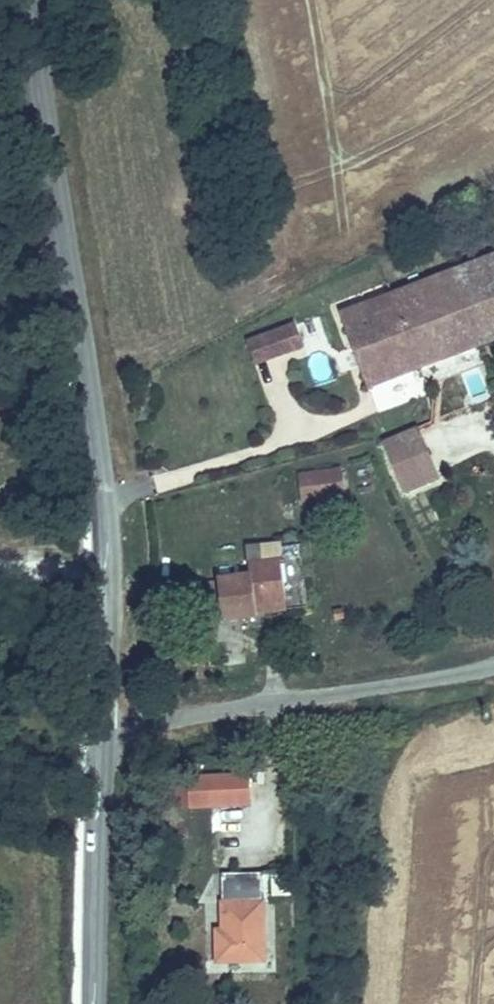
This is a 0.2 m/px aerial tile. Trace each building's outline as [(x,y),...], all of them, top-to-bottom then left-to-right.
[(455,272),(485,341),(493,337),(493,256),(455,272)] [(455,272),(394,298),(424,365),(485,341),(455,272)] [(394,298),(343,319),(373,386),(424,365),(394,298)] [(257,367),(306,347),(294,319),(245,338),(257,367)] [(423,427),(385,439),(401,494),(440,482),(423,427)] [(300,503),(346,499),(343,467),(297,471),(300,503)] [(253,577),(220,584),(230,628),(261,622),(259,611),(291,605),(283,563),(252,570),(253,577)] [(251,808),(252,775),(199,773),(198,806),(251,808)] [(214,941),(214,961),(262,960),(260,871),(219,872),(220,940),(214,941)]
